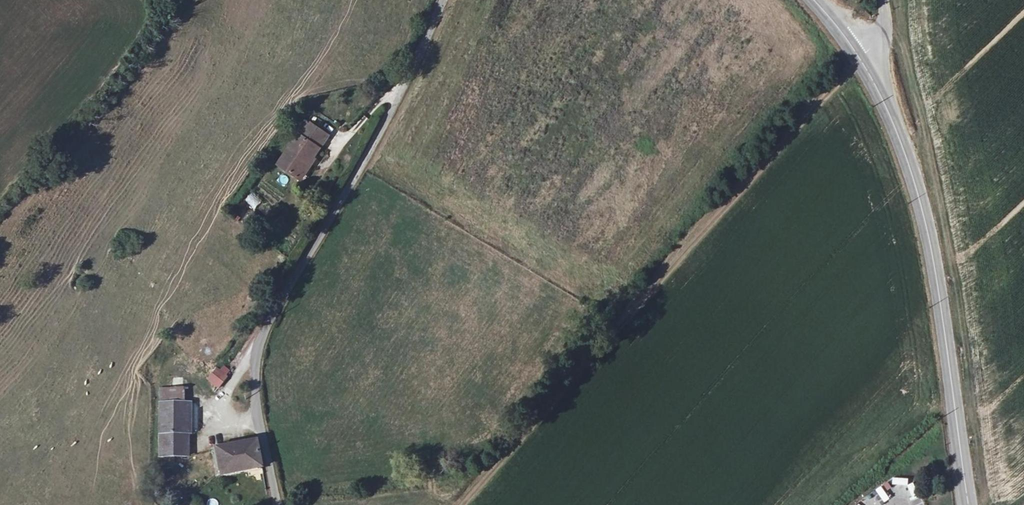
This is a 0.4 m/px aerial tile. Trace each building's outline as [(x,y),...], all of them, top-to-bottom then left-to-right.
[(303,181),(330,132),(304,117),(277,166),(303,181)] [(244,203),(255,210),(261,199),(250,192),(244,203)] [(196,389),(206,398),(219,381),(212,376),(207,381),(203,379),(196,389)] [(158,392),(159,460),(187,459),(186,391),(158,392)] [(261,468),(257,443),(217,448),(220,475),(261,468)] [(921,497),(908,502),(909,504),(924,504),(921,497)]
